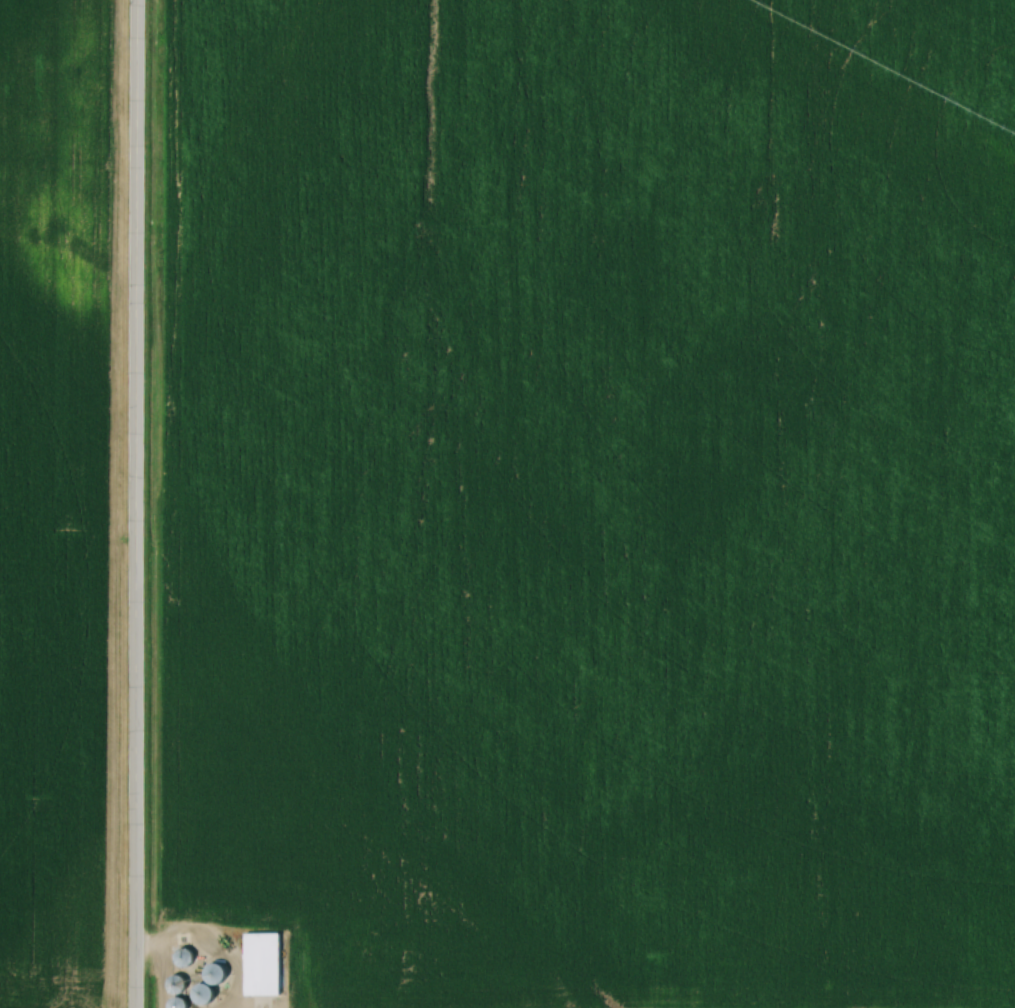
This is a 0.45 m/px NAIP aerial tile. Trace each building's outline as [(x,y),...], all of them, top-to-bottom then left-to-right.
[(251,995),(251,933),(284,933),(284,995),(251,995)] [(217,984),(231,984),(231,966),(217,965),(217,984)]
